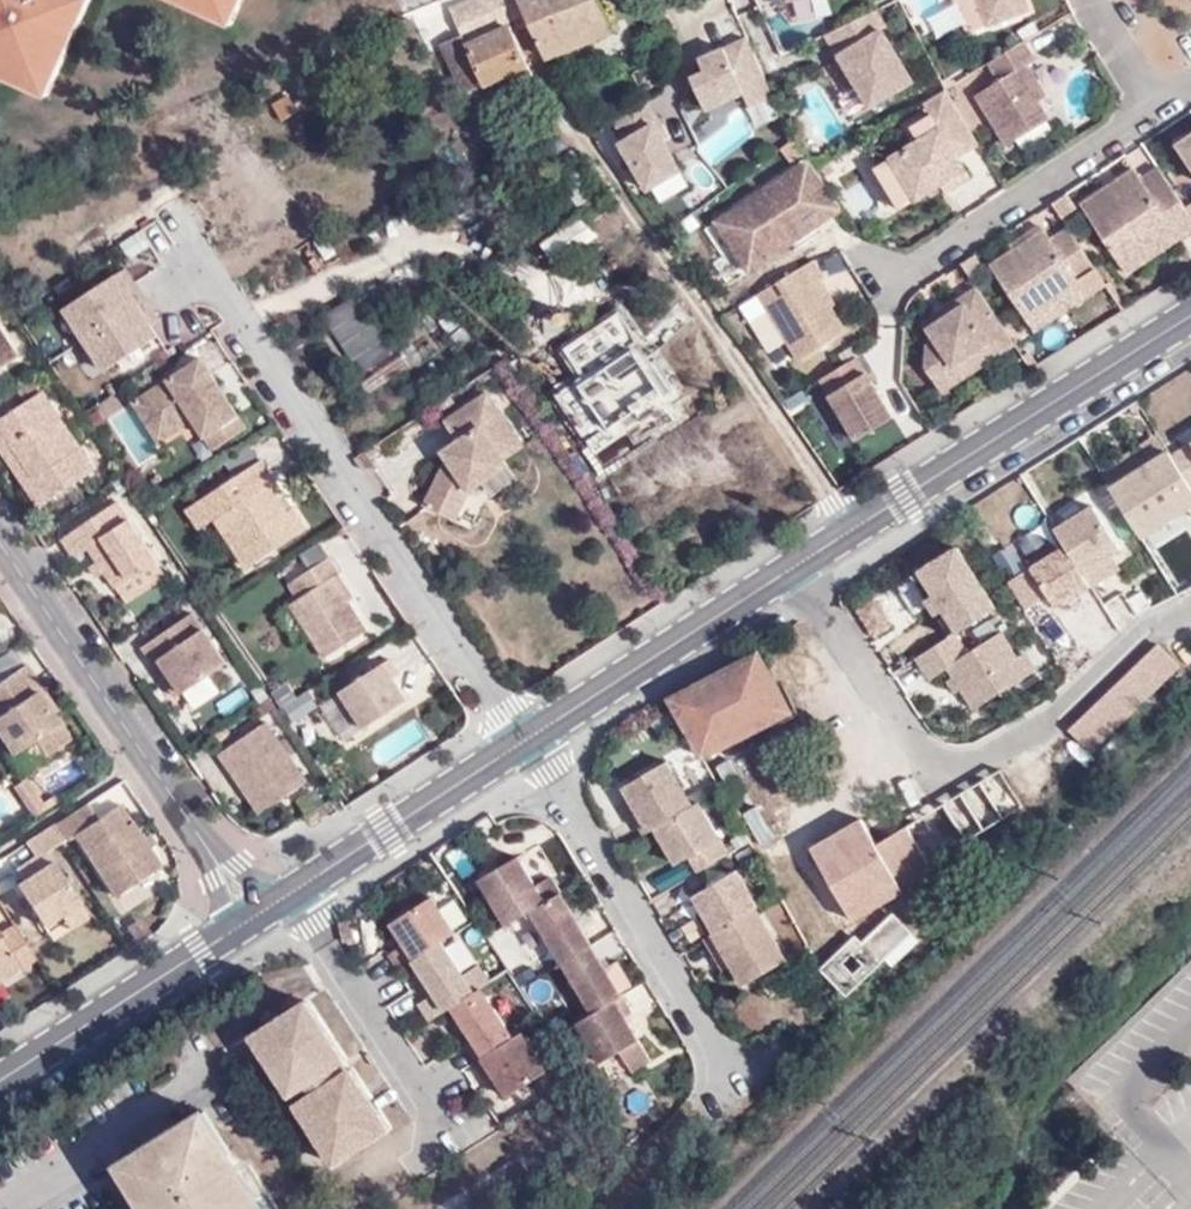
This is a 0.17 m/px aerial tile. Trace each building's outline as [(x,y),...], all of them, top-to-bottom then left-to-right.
[(33,86),(62,19),(71,25),(82,0),(0,0),(0,71),(33,86)] [(219,17),(227,0),(183,0),(219,17)] [(219,17),(228,21),(238,0),(227,0),(219,17)] [(525,0),(484,0),(461,8),(469,31),(486,83),(528,68),(512,22),(530,15),(525,0)] [(547,60),(614,34),(599,0),(525,0),(530,15),(547,60)] [(934,10),(934,0),(916,0),(916,11),(934,10)] [(1026,0),(979,0),(988,25),(1029,9),(1026,0)] [(434,44),(457,35),(447,10),(425,18),(434,44)] [(876,10),(827,34),(829,37),(830,37),(878,14),(876,10)] [(830,37),(829,37),(871,106),(913,80),(881,29),(886,27),(878,14),(830,37)] [(62,19),(33,86),(43,91),(71,25),(62,19)] [(486,83),(469,31),(445,40),(464,92),(486,83)] [(750,106),(774,95),(747,38),(701,59),(707,71),(693,78),(708,109),(745,93),(750,106)] [(990,62),(992,67),(995,66),(1027,46),(1024,41),(990,62)] [(995,66),(992,67),(999,80),(976,94),(1006,145),(1049,119),(1038,100),(1033,90),(1040,85),(1028,65),(1036,60),(1027,46),(995,66)] [(496,110),(486,83),(464,92),(473,118),(496,110)] [(1033,90),(1038,100),(1046,96),(1040,85),(1033,90)] [(945,89),(923,102),(927,109),(929,108),(948,95),(945,89)] [(979,144),(948,95),(929,108),(927,109),(930,115),(936,124),(917,136),(920,141),(892,158),(917,199),(941,184),(966,169),(958,156),(979,144)] [(298,111),(287,96),(270,109),(280,125),(298,111)] [(648,99),(614,119),(627,140),(622,143),(649,189),(682,170),(664,139),(654,123),(660,120),(648,99)] [(936,124),(930,115),(911,126),(917,136),(936,124)] [(660,120),(654,123),(664,139),(669,136),(660,120)] [(1179,143),(1190,161),(1190,135),(1179,143)] [(917,199),(892,158),(875,168),(900,209),(917,199)] [(843,211),(810,161),(716,223),(750,274),(843,211)] [(1160,165),(1143,177),(1136,168),(1117,180),(1121,186),(1109,195),(1105,188),(1082,203),(1120,259),(1172,224),(1175,228),(1190,217),(1190,212),(1160,165)] [(970,177),(966,169),(941,184),(946,192),(970,177)] [(1121,186),(1117,180),(1105,188),(1109,195),(1121,186)] [(1120,259),(1128,271),(1190,230),(1190,217),(1175,228),(1172,224),(1120,259)] [(540,246),(550,263),(593,237),(582,220),(540,246)] [(1097,268),(1070,226),(1052,238),(1046,228),(992,264),(1030,321),(1083,285),(1079,279),(1097,268)] [(814,261),(760,294),(763,299),(814,267),(817,267),(814,261)] [(95,375),(156,337),(150,328),(160,322),(125,266),(55,310),(95,375)] [(814,267),(763,299),(800,360),(847,332),(831,307),(817,283),(821,281),(825,279),(817,267),(814,267)] [(817,283),(831,307),(835,304),(821,281),(817,283)] [(1016,343),(978,287),(960,298),(965,304),(933,325),(929,328),(937,339),(929,344),(928,368),(943,391),(1016,343)] [(359,288),(319,313),(364,384),(403,359),(359,288)] [(965,304),(960,298),(929,320),(933,325),(965,304)] [(629,310),(559,349),(579,384),(552,400),(595,476),(692,421),(629,310)] [(0,321),(0,373),(24,357),(0,321)] [(246,426),(202,356),(141,395),(160,424),(183,409),(190,411),(194,416),(213,448),(246,426)] [(895,417),(868,373),(831,395),(859,440),(895,417)] [(8,451),(19,444),(55,498),(100,470),(46,392),(0,422),(0,438),(8,451)] [(457,437),(501,407),(490,392),(446,421),(457,437)] [(158,439),(194,416),(190,411),(183,409),(160,424),(141,395),(133,400),(158,439)] [(526,444),(501,407),(457,437),(460,442),(464,448),(449,457),(427,505),(457,519),(472,489),(510,464),(506,456),(526,444)] [(1137,548),(1190,517),(1190,441),(1104,491),(1137,548)] [(464,448),(460,442),(444,451),(449,457),(464,448)] [(19,444),(8,451),(45,506),(55,498),(19,444)] [(260,458),(195,502),(207,521),(215,516),(247,566),(305,527),(274,478),(260,458)] [(207,521),(195,502),(187,507),(200,526),(207,521)] [(95,551),(101,560),(109,573),(120,588),(160,561),(120,503),(68,537),(81,559),(95,551)] [(1091,508),(1049,531),(1060,552),(1007,580),(1031,625),(1127,574),(1091,508)] [(960,554),(876,596),(894,630),(930,611),(946,643),(914,659),(926,683),(946,673),(965,713),(1038,676),(1025,652),(1015,657),(1003,633),(967,651),(960,636),(993,619),(960,554)] [(339,572),(328,556),(293,579),(302,594),(291,601),(325,655),(367,628),(348,600),(333,576),(337,573),(339,572)] [(109,573),(101,560),(93,566),(101,579),(109,573)] [(170,578),(160,561),(120,588),(132,605),(170,578)] [(333,576),(348,600),(353,596),(337,573),(333,576)] [(144,648),(155,665),(164,659),(185,693),(229,666),(195,616),(144,648)] [(1184,668),(1165,649),(1079,734),(1101,752),(1184,668)] [(759,656),(674,703),(703,753),(787,714),(790,718),(799,714),(783,684),(776,687),(759,656)] [(400,673),(389,657),(340,689),(364,726),(408,698),(394,677),(400,673)] [(164,659),(155,665),(178,698),(185,693),(164,659)] [(26,665),(0,682),(0,731),(14,753),(38,738),(49,756),(72,740),(54,712),(58,710),(26,665)] [(298,724),(314,707),(292,685),(275,702),(298,724)] [(383,769),(433,739),(419,716),(369,747),(383,769)] [(220,755),(232,776),(240,771),(256,795),(249,800),(261,817),(311,786),(269,725),(220,755)] [(637,819),(647,835),(657,829),(694,806),(668,762),(626,789),(635,802),(642,816),(637,819)] [(780,894),(807,943),(908,884),(906,880),(929,867),(926,860),(1023,805),(997,766),(902,820),(910,834),(879,850),(860,819),(768,870),(780,894)] [(240,771),(232,776),(249,800),(256,795),(240,771)] [(337,808),(332,800),(307,817),(311,824),(337,808)] [(629,806),(637,819),(642,816),(635,802),(629,806)] [(700,874),(731,854),(722,840),(700,804),(657,829),(679,865),(691,858),(700,874)] [(48,855),(64,844),(78,835),(119,899),(163,871),(121,806),(99,819),(92,806),(29,847),(39,861),(48,855)] [(53,862),(48,855),(39,861),(18,874),(23,882),(53,862)] [(482,882),(509,927),(533,913),(563,896),(553,879),(537,888),(520,860),(482,882)] [(53,862),(23,882),(17,887),(44,928),(81,905),(53,862)] [(718,932),(758,908),(761,907),(739,871),(697,896),(718,932)] [(533,913),(564,965),(593,947),(563,896),(533,913)] [(462,936),(439,900),(399,926),(412,947),(397,956),(407,971),(420,963),(449,945),(462,936)] [(718,932),(709,938),(719,956),(726,950),(748,986),(790,961),(758,908),(718,932)] [(852,935),(820,966),(849,997),(912,934),(894,915),(861,945),(852,935)] [(38,958),(17,924),(0,936),(0,983),(38,958)] [(347,926),(351,946),(362,943),(358,924),(347,926)] [(449,945),(420,963),(432,981),(441,997),(435,1001),(426,1006),(437,1023),(458,1010),(488,991),(496,985),(485,968),(470,978),(449,945)] [(593,947),(564,965),(595,1015),(624,998),(593,947)] [(432,981),(425,985),(435,1001),(441,997),(432,981)] [(462,1016),(492,998),(488,991),(458,1010),(462,1016)] [(484,1064),(520,1042),(492,998),(462,1016),(479,1043),(473,1046),(484,1064)] [(595,1015),(580,1025),(603,1064),(641,1042),(627,1018),(633,1014),(624,998),(595,1015)] [(295,1094),(312,1084),(350,1060),(313,1000),(257,1034),(295,1094)] [(513,1101),(553,1075),(529,1036),(520,1042),(484,1064),(483,1065),(494,1082),(499,1079),(513,1101)] [(318,1093),(356,1069),(350,1060),(312,1084),(318,1093)] [(338,1163),(393,1129),(356,1069),(318,1093),(301,1104),(338,1163)] [(120,1166),(147,1208),(279,1208),(251,1164),(232,1155),(207,1112),(120,1166)]
